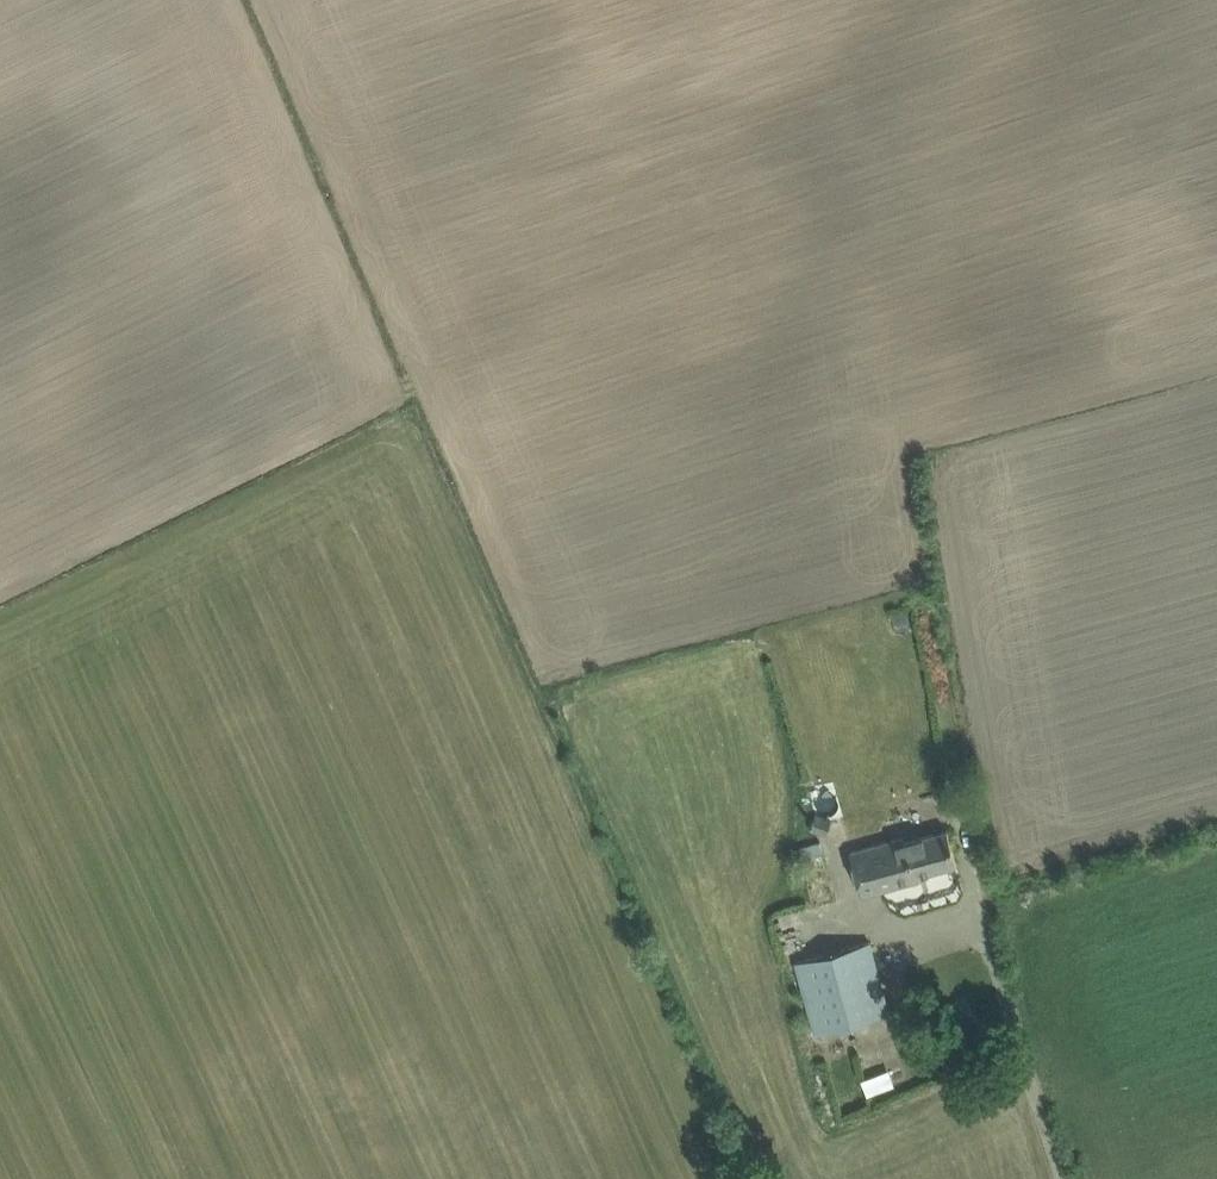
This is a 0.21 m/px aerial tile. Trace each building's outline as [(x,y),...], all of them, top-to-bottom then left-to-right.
[(815,815),(810,828),(823,833),(828,820),(815,815)] [(957,863),(956,860),(947,829),(904,841),(903,837),(850,852),(862,894),(920,879),(918,874),(957,863)] [(828,844),(807,852),(815,874),(836,866),(828,844)] [(871,941),(795,962),(815,1034),(891,1012),(871,941)] [(875,1098),(904,1091),(900,1074),(871,1080),(875,1098)]
